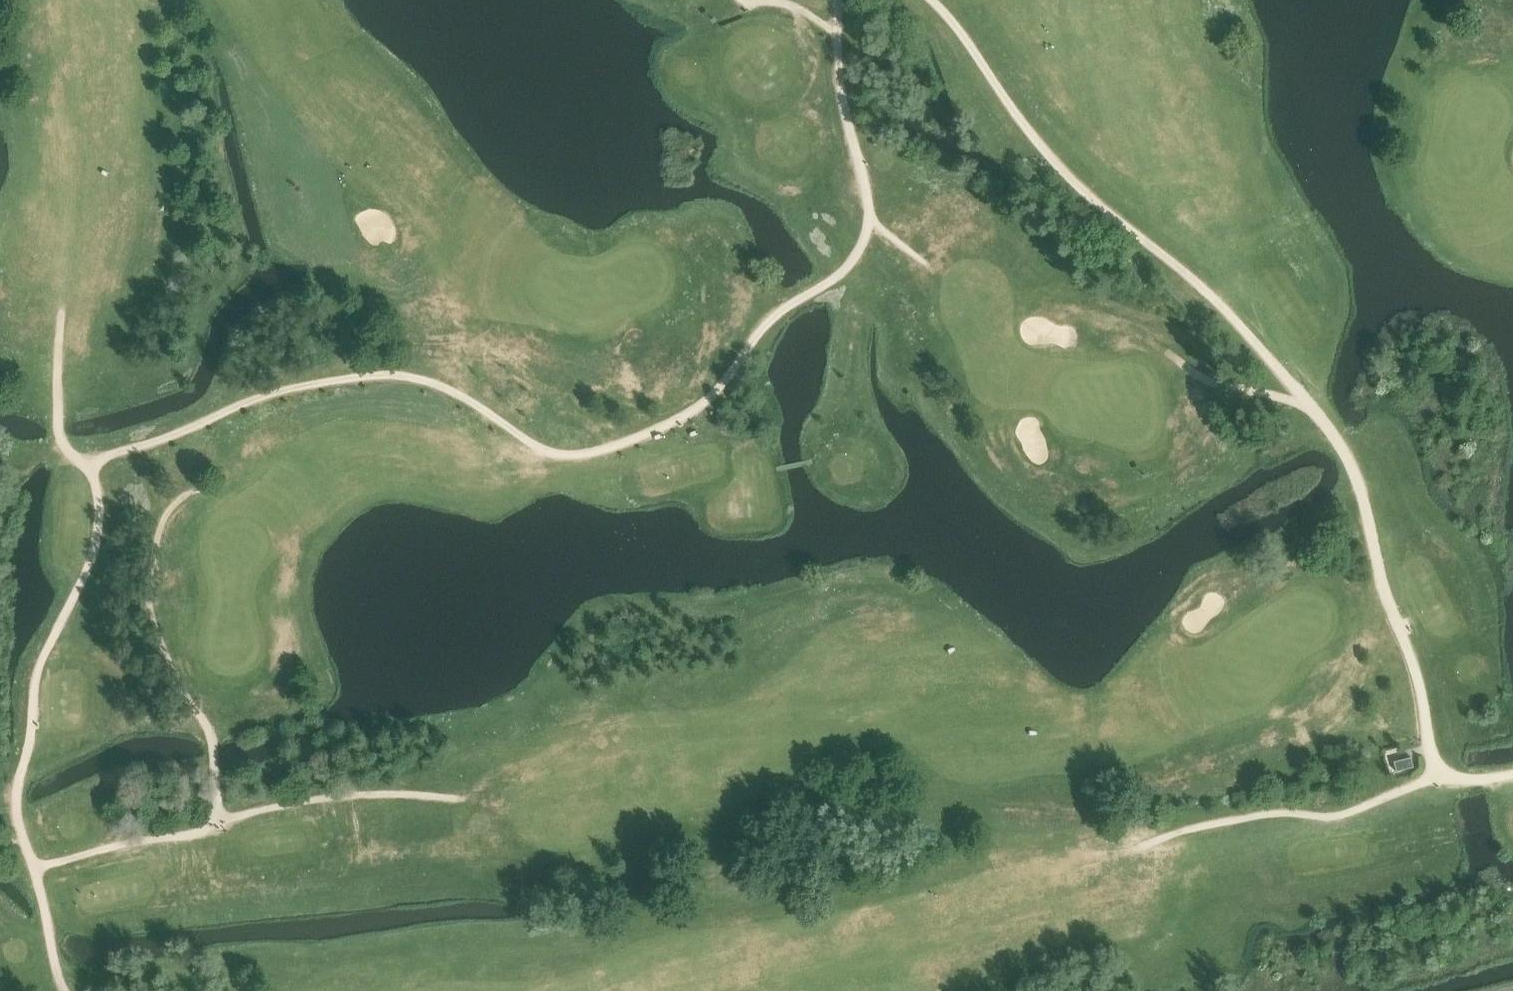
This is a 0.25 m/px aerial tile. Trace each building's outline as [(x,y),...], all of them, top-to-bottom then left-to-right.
[(1411,757),(1402,760),(1394,761),(1396,771),(1414,767),(1411,757)]
